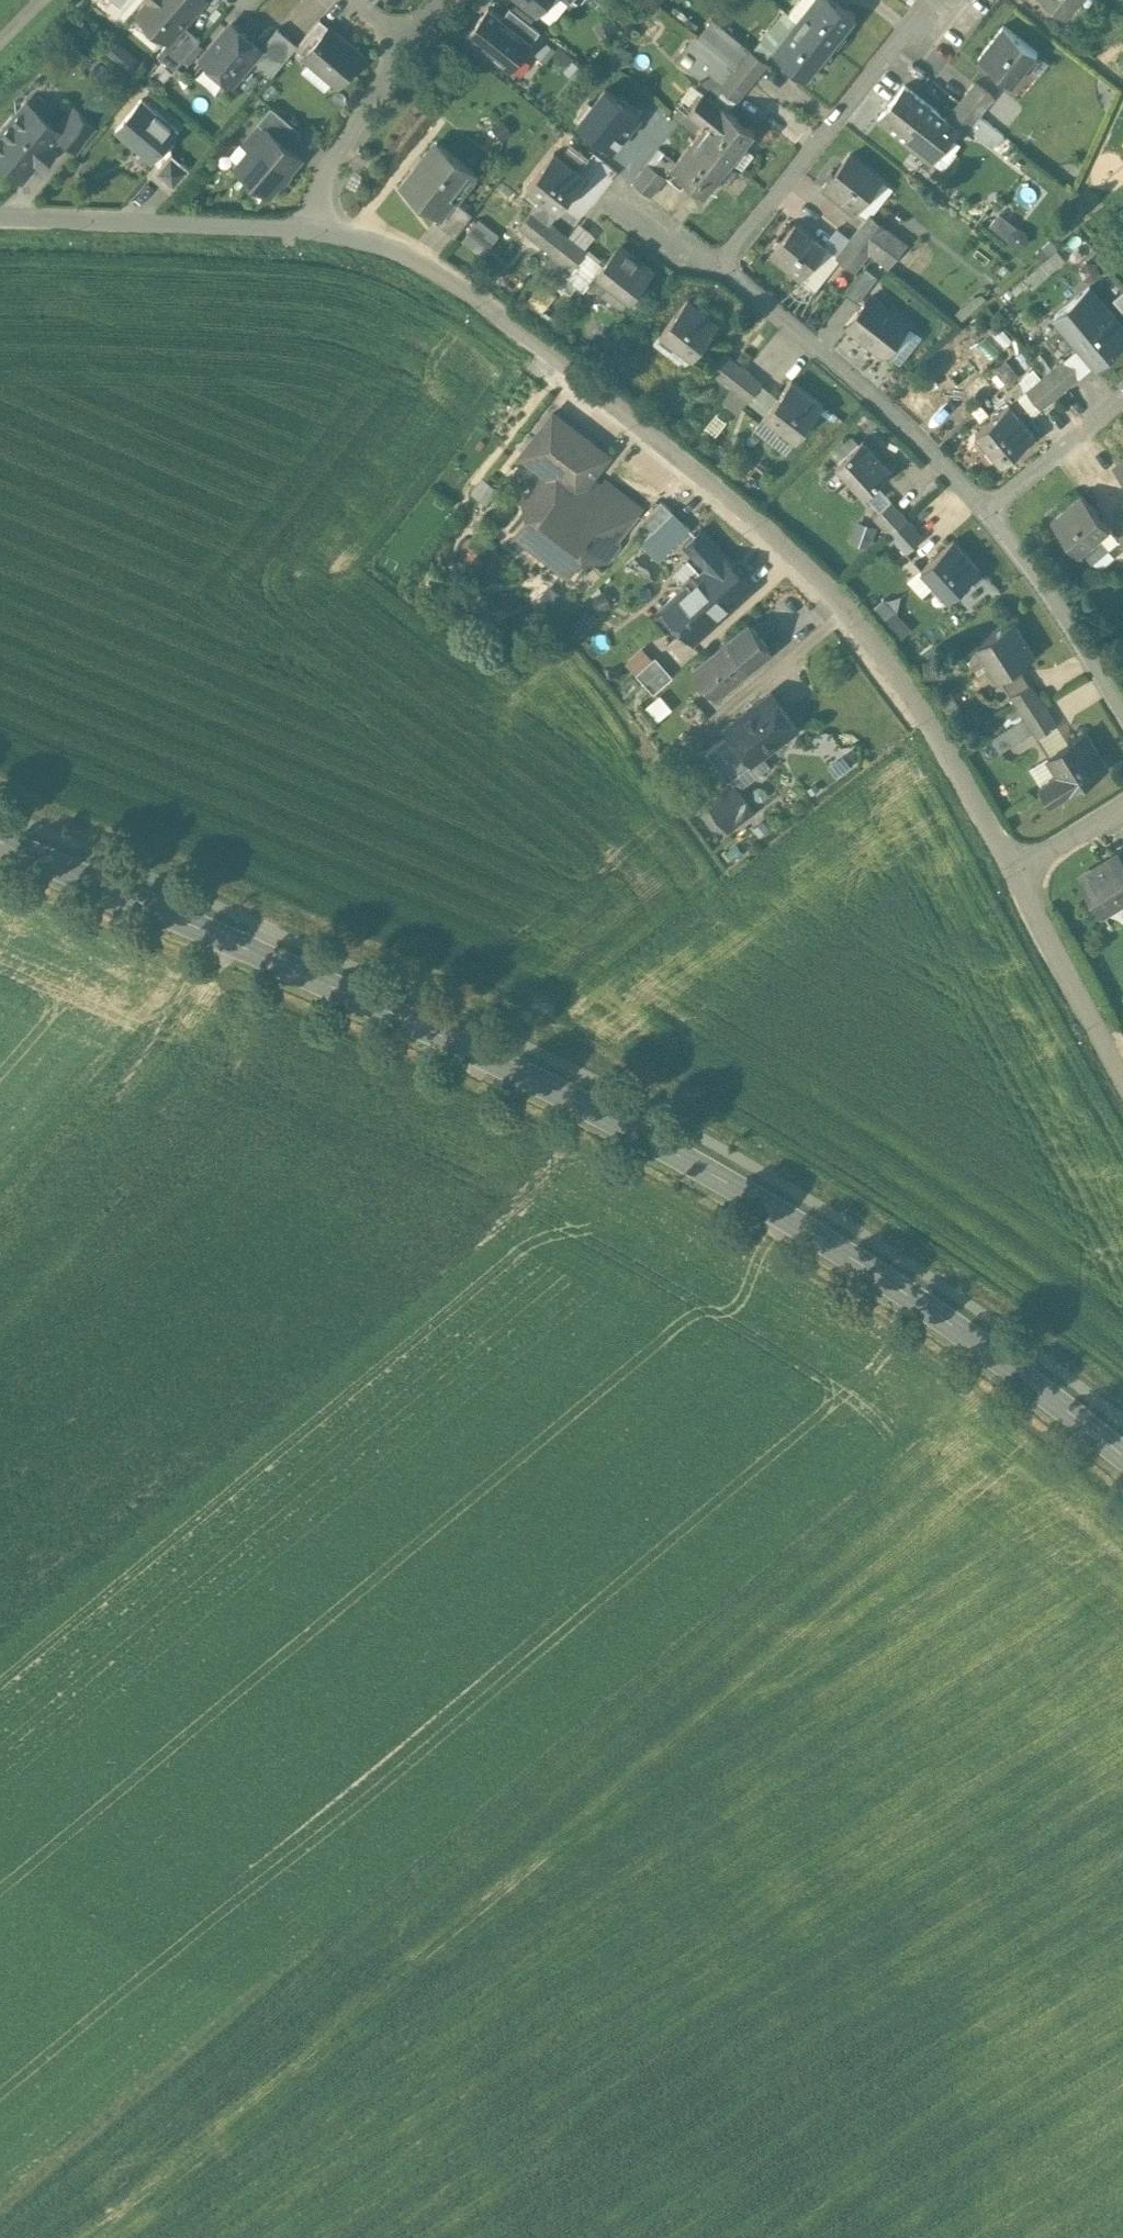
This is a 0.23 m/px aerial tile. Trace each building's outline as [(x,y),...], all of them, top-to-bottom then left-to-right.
[(140,12),(170,38),(184,22),(202,0),(150,0),(140,12)] [(538,11),(547,0),(524,0),(538,11)] [(798,18),(832,45),(856,14),(838,0),(812,0),(798,18)] [(1067,14),(1078,0),(1049,0),(1067,14)] [(502,17),(489,6),(467,33),(511,69),(533,41),(532,41),(502,17)] [(541,30),(511,6),(502,17),(532,41),(541,30)] [(298,43),(296,46),(305,55),(330,25),(320,17),(298,43)] [(832,45),(798,18),(773,49),(807,76),(832,45)] [(262,46),(232,21),(203,56),(232,81),(254,57),(262,46)] [(184,22),(170,38),(171,38),(158,52),(176,67),(201,37),(184,22)] [(1038,51),(1004,24),(979,55),(1013,82),(1038,51)] [(364,54),(330,25),(305,55),(339,83),(364,54)] [(279,26),(262,46),(254,57),(273,73),(296,46),(298,43),(279,26)] [(720,54),(696,36),(677,60),(704,81),(700,86),(721,104),(730,110),(738,100),(719,85),(734,66),(720,54)] [(734,66),(749,47),(735,36),(720,54),(734,66)] [(130,66),(138,55),(117,38),(108,49),(130,66)] [(768,62),(749,47),(734,66),(753,81),(768,62)] [(753,81),(734,66),(719,85),(738,100),(753,81)] [(975,81),(960,100),(979,115),(994,96),(975,81)] [(700,86),(696,84),(679,106),(704,126),(721,104),(700,86)] [(947,117),(905,84),(879,117),(939,164),(953,147),(948,143),(959,129),(960,127),(947,117)] [(606,86),(578,120),(614,148),(641,114),(606,86)] [(994,96),(979,115),(997,129),(1012,110),(994,96)] [(179,129),(142,98),(116,128),(150,156),(151,155),(152,157),(155,154),(157,156),(164,147),(172,138),(179,129)] [(979,115),(960,100),(947,117),(960,127),(959,129),(964,134),(965,133),(979,115)] [(730,110),(721,104),(704,126),(697,135),(731,162),(756,131),(730,110)] [(302,130),(272,105),(259,120),(263,124),(263,123),(289,145),(302,130)] [(74,106),(53,130),(59,135),(58,136),(75,150),(96,125),(74,106)] [(16,110),(0,130),(0,160),(22,178),(37,161),(40,164),(53,149),(50,146),(58,136),(59,135),(53,130),(52,129),(51,123),(35,109),(16,110)] [(979,115),(965,133),(983,147),(988,141),(997,129),(979,115)] [(289,145),(263,123),(263,124),(248,143),(247,143),(246,144),(248,146),(248,145),(251,148),(239,162),(238,164),(239,165),(269,190),(269,191),(271,192),(272,190),(300,156),(301,157),(302,155),(300,154),(289,145)] [(1010,139),(997,129),(988,141),(1000,150),(1008,141),(1010,139)] [(676,161),(672,166),(676,168),(707,193),(731,162),(697,135),(676,161)] [(167,154),(160,163),(158,163),(149,175),(150,175),(151,174),(172,191),(184,177),(174,168),(181,160),(173,153),(172,146),(176,141),(172,138),(164,147),(167,149),(167,154)] [(475,171),(437,141),(403,184),(440,213),(441,214),(454,197),(452,195),(471,170),(474,172),(475,171)] [(590,156),(571,141),(564,151),(582,166),(590,156)] [(1000,150),(999,151),(1005,156),(1014,146),(1008,141),(1000,150)] [(164,147),(157,156),(155,154),(152,157),(151,155),(150,156),(158,163),(160,163),(167,154),(167,149),(164,147)] [(660,148),(633,181),(653,197),(676,168),(672,166),(676,161),(660,148)] [(542,196),(519,225),(535,238),(550,219),(551,220),(586,175),(555,150),(528,185),(542,196)] [(894,186),(851,152),(825,185),(856,210),(862,203),(873,212),(894,186)] [(192,168),(182,160),(181,160),(174,168),(184,177),(192,168)] [(454,197),(441,214),(440,213),(436,219),(455,234),(473,212),(454,197)] [(997,211),(988,225),(1023,247),(1032,232),(997,211)] [(885,233),(866,218),(851,237),(870,252),(885,233)] [(550,219),(535,238),(543,243),(557,225),(551,220),(550,219)] [(797,220),(773,251),(804,276),(829,245),(797,220)] [(557,225),(543,243),(553,252),(568,233),(557,225)] [(587,248),(568,233),(553,252),(572,267),(587,248)] [(885,233),(870,252),(883,263),(899,243),(885,233)] [(870,252),(851,237),(836,256),(855,271),(870,252)] [(653,269),(620,243),(598,271),(631,297),(653,269)] [(1024,273),(1033,283),(1066,256),(1057,246),(1024,273)] [(572,267),(553,252),(544,264),(563,279),(572,267)] [(866,265),(846,291),(858,301),(878,275),(866,265)] [(1090,286),(1056,314),(1082,345),(1065,360),(1078,376),(1096,361),(1096,362),(1122,339),(1122,326),(1090,286)] [(909,323),(872,294),(848,324),(884,354),(887,351),(899,361),(921,334),(908,324),(909,323)] [(688,297),(661,331),(692,356),(719,322),(688,297)] [(725,351),(710,370),(729,385),(744,366),(725,351)] [(1009,358),(996,364),(1004,379),(1017,373),(1009,358)] [(1065,360),(1063,358),(1045,373),(1060,392),(1079,376),(1078,376),(1065,360)] [(763,381),(744,366),(729,385),(748,400),(763,381)] [(1045,373),(1026,389),(1042,407),(1060,392),(1045,373)] [(792,379),(765,414),(796,438),(823,404),(792,379)] [(1010,403),(976,431),(1002,462),(1035,434),(1010,403)] [(609,454),(554,411),(521,452),(545,471),(524,498),(537,508),(517,533),(568,573),(588,548),(601,557),(641,506),(604,478),(597,487),(588,480),(609,454)] [(863,438),(837,462),(825,473),(824,481),(830,487),(837,487),(849,476),(865,493),(892,469),(863,438)] [(1082,492),(1051,518),(1080,552),(1082,549),(1092,561),(1119,539),(1117,537),(1109,527),(1110,526),(1082,492)] [(662,499),(643,518),(654,529),(673,510),(662,499)] [(891,499),(874,515),(890,533),(908,517),(891,499)] [(673,510),(654,529),(660,534),(671,546),(690,527),(673,510)] [(924,535),(908,517),(890,533),(907,551),(924,535)] [(706,566),(701,570),(689,557),(674,571),(686,584),(662,606),(694,640),(755,585),(754,584),(754,585),(723,551),(701,527),(685,542),(706,566)] [(654,529),(642,541),(647,547),(660,534),(654,529)] [(954,538),(922,568),(949,597),(981,567),(954,538)] [(901,635),(910,628),(884,596),(875,603),(901,635)] [(1015,619),(978,642),(998,674),(999,676),(1036,653),(1015,619)] [(748,622),(696,666),(718,693),(771,649),(748,622)] [(998,674),(978,642),(965,651),(985,682),(998,674)] [(656,654),(636,672),(654,692),(674,674),(656,654)] [(1031,681),(1011,694),(1024,715),(1045,702),(1031,681)] [(644,703),(655,717),(672,705),(660,690),(644,703)] [(771,691),(727,725),(731,731),(753,760),(798,726),(771,691)] [(1045,702),(1024,715),(1033,729),(1034,730),(1037,735),(1058,722),(1045,702)] [(1024,715),(992,736),(1001,750),(1033,729),(1024,715)] [(1086,730),(1048,754),(1059,771),(1041,782),(1052,800),(1071,787),(1108,764),(1086,730)] [(731,731),(708,748),(730,777),(753,760),(731,731)] [(734,782),(709,802),(728,828),(754,809),(734,782)] [(1081,874),(1104,912),(1122,900),(1122,859),(1118,852),(1081,874)]
